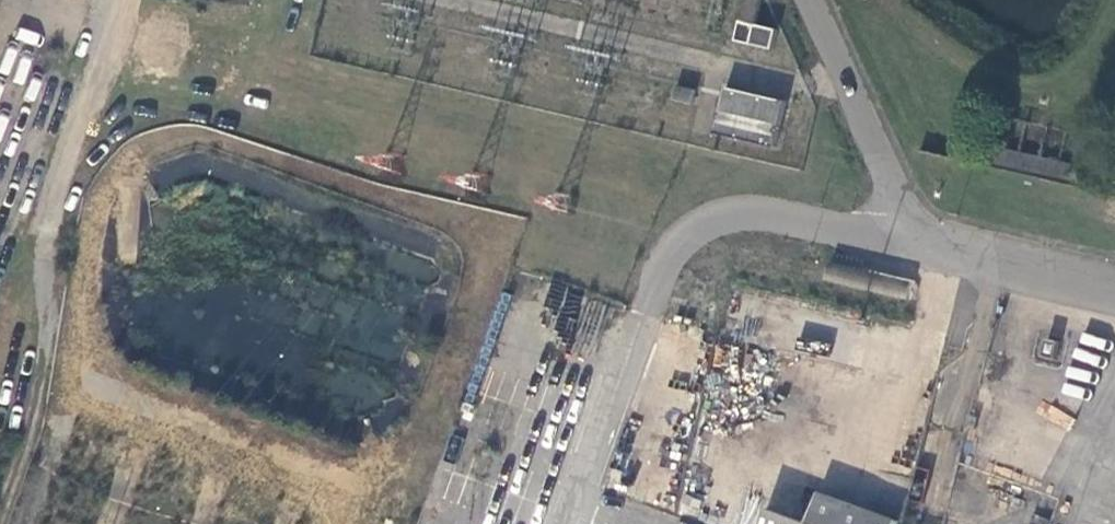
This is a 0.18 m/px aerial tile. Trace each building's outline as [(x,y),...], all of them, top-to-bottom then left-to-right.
[(736,20),(732,39),(767,48),(772,29),(736,20)] [(778,135),(782,97),(719,90),(715,128),(778,135)] [(949,523),(1027,523),(1062,384),(1032,377),(1014,393),(987,499),(951,490),(943,523),(949,523)] [(755,523),(892,523),(894,518),(811,491),(802,521),(760,507),(755,523)]
